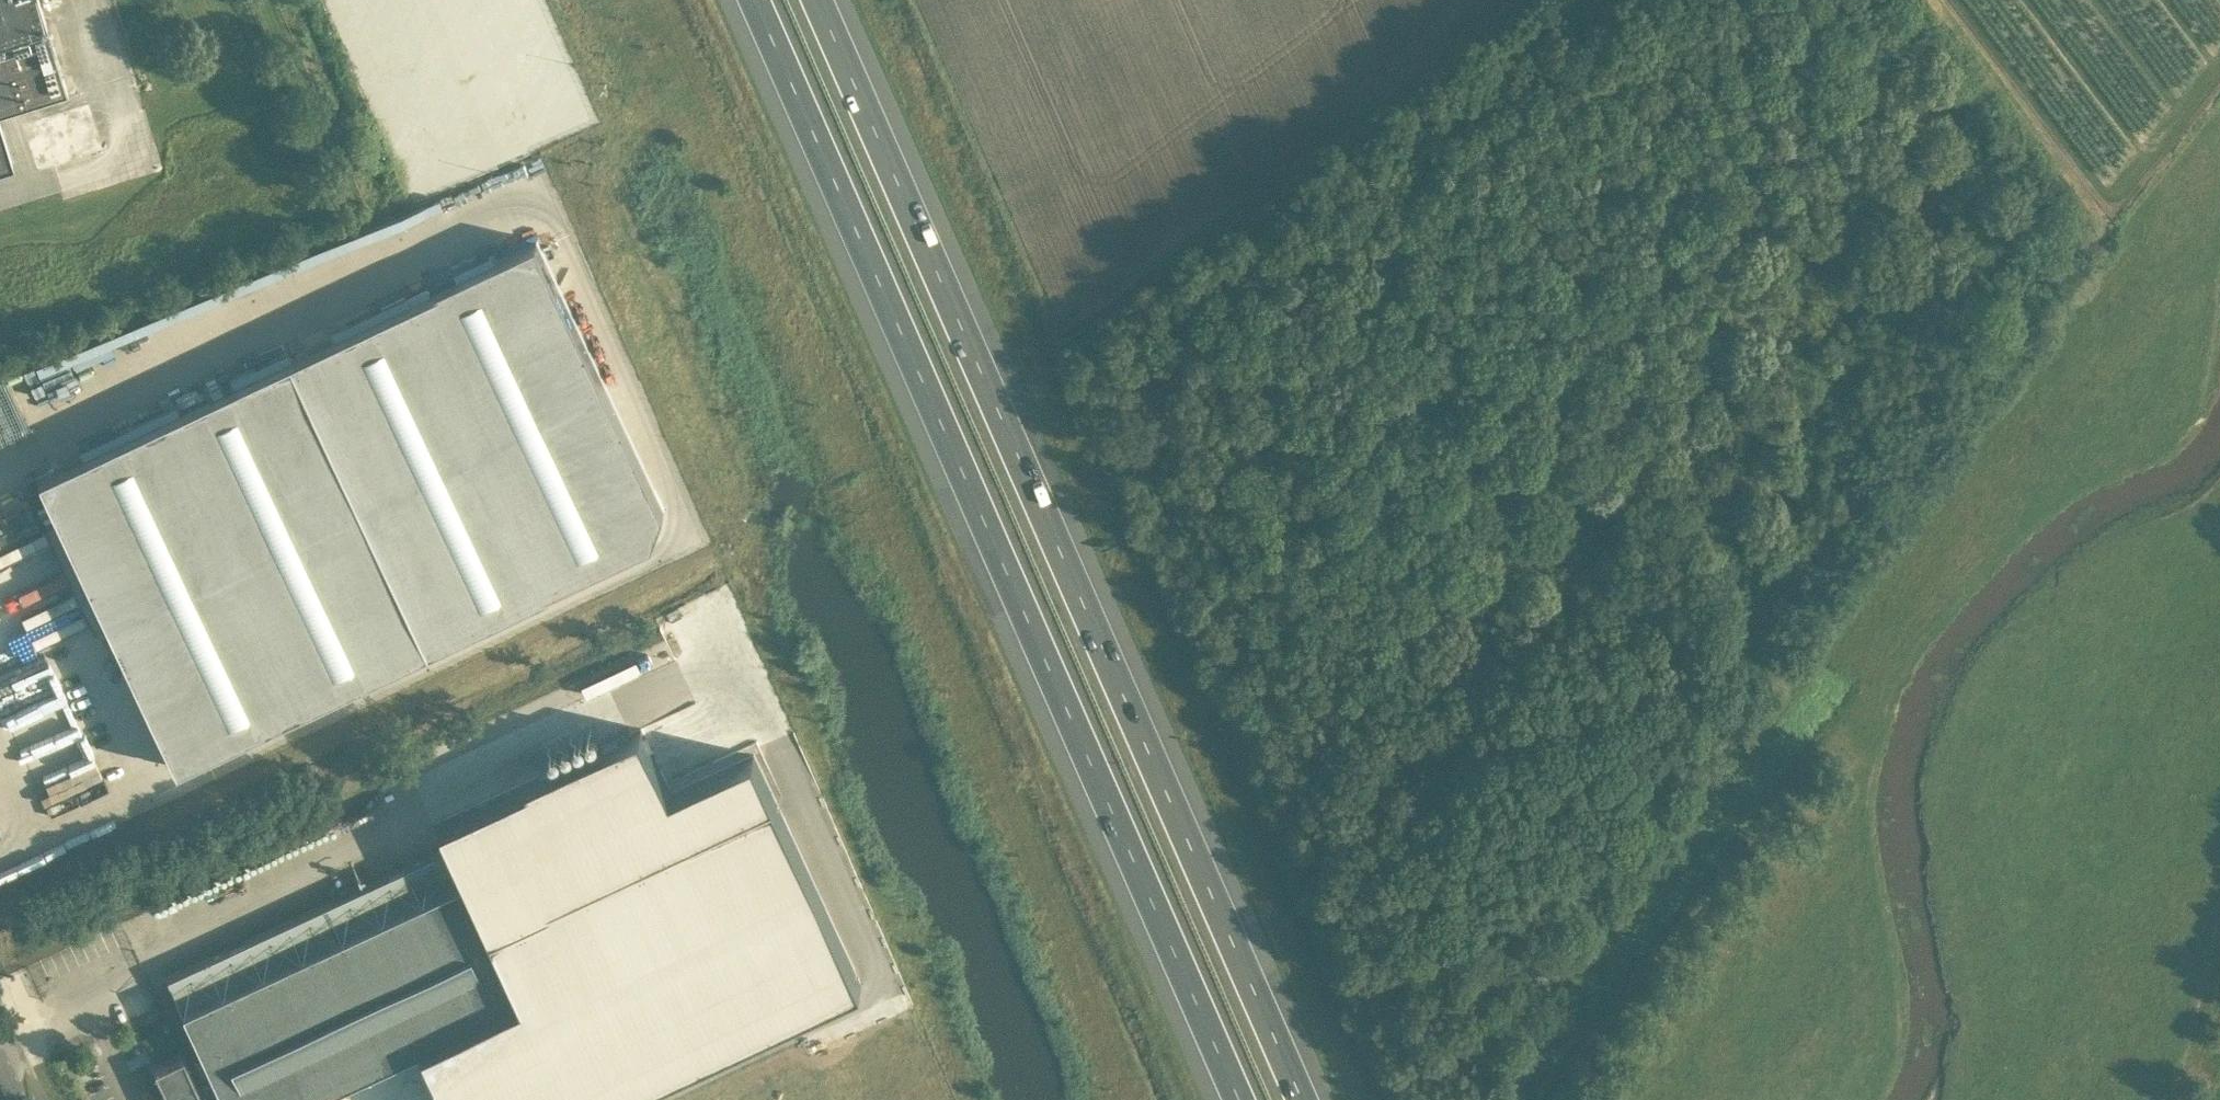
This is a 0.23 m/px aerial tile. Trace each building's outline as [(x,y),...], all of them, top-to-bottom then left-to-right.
[(68,87),(40,0),(0,0),(0,109),(68,87)] [(13,162),(0,120),(0,166),(13,162)] [(93,613),(105,608),(172,753),(652,529),(665,497),(539,227),(36,462),(56,504),(44,509),(93,613)] [(392,909),(181,1006),(214,1078),(198,1085),(183,1053),(155,1066),(170,1099),(291,1099),(315,1089),(420,1041),(447,1099),(601,1099),(866,979),(759,746),(673,785),(670,779),(658,752),(642,718),(431,814),(460,878),(392,909)]
